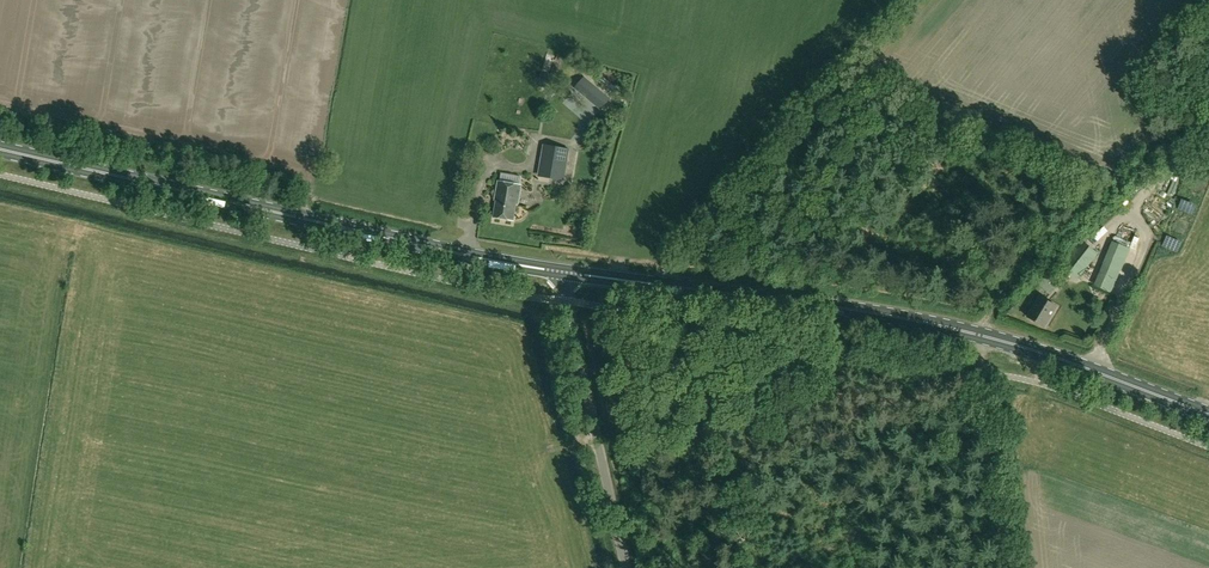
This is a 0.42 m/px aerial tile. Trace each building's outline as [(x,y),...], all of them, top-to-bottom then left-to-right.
[(583,80),(576,89),(589,100),(597,90),(583,80)] [(538,176),(565,181),(570,148),(543,144),(538,176)] [(522,184),(499,180),(495,198),(499,199),(495,217),(512,221),(516,201),(520,202),(522,184)] [(1155,208),(1164,217),(1173,209),(1164,200),(1155,208)] [(712,231),(708,236),(715,241),(719,237),(712,231)] [(1077,279),(1100,255),(1085,241),(1062,265),(1077,279)] [(1112,241),(1103,263),(1121,271),(1130,247),(1112,241)] [(1055,289),(1063,280),(1052,270),(1044,278),(1055,289)] [(1092,285),(1111,293),(1117,278),(1098,271),(1092,285)] [(1112,306),(1117,295),(1098,287),(1094,298),(1112,306)] [(1045,327),(1058,308),(1040,297),(1028,316),(1045,327)]
